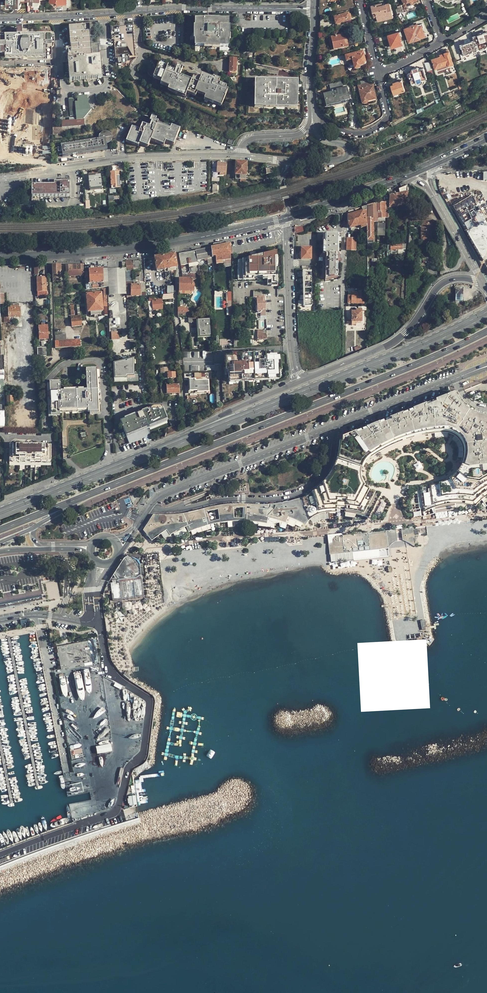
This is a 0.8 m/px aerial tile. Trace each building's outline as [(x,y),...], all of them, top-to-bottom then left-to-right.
[(41,0),(29,0),(29,5),(35,5),(35,9),(41,9),(41,0)] [(371,5),(373,11),(376,11),(377,16),(378,20),(393,17),(389,3),(382,4),(382,2),(371,5)] [(348,14),(334,17),(336,23),(337,23),(337,24),(339,24),(340,22),(350,20),(349,18),(351,17),(350,14),(348,14)] [(219,20),(219,19),(204,19),(204,20),(195,20),(195,27),(193,27),(193,40),(194,40),(194,47),(203,47),(203,48),(219,48),(219,47),(228,47),(228,40),(229,41),(229,26),(228,26),(228,20),(219,20)] [(133,24),(110,26),(111,39),(114,39),(115,59),(116,59),(115,48),(126,47),(131,58),(135,57),(133,35),(133,24)] [(410,25),(410,27),(406,28),(410,41),(414,39),(414,40),(421,38),(420,36),(425,35),(421,26),(418,27),(417,24),(414,25),(414,24),(410,25)] [(102,78),(100,56),(99,56),(98,44),(90,45),(89,26),(69,28),(71,57),(67,57),(69,80),(102,78)] [(403,45),(399,31),(388,34),(392,47),(396,46),(398,51),(402,49),(401,45),(403,45)] [(475,36),(476,40),(478,47),(479,47),(486,44),(486,32),(475,36)] [(349,46),(346,34),(331,37),(334,50),(349,46)] [(22,58),(44,58),(44,47),(51,47),(51,43),(44,43),(44,35),(22,35),(17,35),(5,35),(5,36),(5,43),(0,43),(0,48),(5,48),(5,58),(22,58)] [(465,54),(479,49),(478,47),(476,40),(472,41),(466,43),(462,45),(463,47),(459,48),(462,54),(465,53),(465,54)] [(116,59),(117,58),(121,58),(125,58),(128,58),(131,58),(126,47),(115,48),(116,59)] [(448,64),(449,65),(454,64),(449,49),(444,51),(444,53),(440,54),(440,56),(432,58),(435,68),(436,68),(448,64)] [(363,52),(346,56),(347,61),(348,61),(351,71),(356,70),(356,69),(360,68),(360,66),(365,65),(366,63),(363,52)] [(168,66),(159,62),(155,73),(153,77),(153,78),(161,82),(160,85),(169,88),(168,91),(184,98),(186,93),(187,90),(191,81),(179,76),(183,68),(176,66),(174,72),(167,69),(168,66)] [(411,72),(409,72),(412,82),(416,81),(417,82),(419,83),(421,83),(422,82),(423,80),(423,79),(427,78),(424,68),(419,69),(418,67),(412,68),(411,70),(411,72)] [(196,94),(205,97),(222,104),(227,91),(226,90),(226,88),(217,84),(219,80),(213,78),(212,79),(211,81),(203,78),(202,81),(196,79),(192,77),(191,81),(187,90),(196,94)] [(14,82),(14,80),(9,81),(9,87),(11,87),(12,94),(28,94),(27,82),(14,82)] [(370,87),(368,80),(361,82),(362,85),(358,86),(362,103),(364,104),(366,104),(368,103),(368,101),(376,99),(373,86),(370,87)] [(405,90),(401,80),(393,82),(394,84),(391,85),(394,93),(405,90)] [(295,107),(296,83),(256,83),(256,106),(295,107)] [(334,95),(333,92),(324,95),(327,106),(340,103),(340,102),(349,100),(347,87),(337,90),(338,95),(334,95)] [(87,95),(78,96),(80,127),(84,126),(84,120),(83,120),(91,110),(88,102),(87,95)] [(61,121),(61,127),(61,128),(80,127),(78,96),(74,97),(76,120),(61,121)] [(220,107),(222,104),(205,97),(203,100),(220,107)] [(142,124),(139,130),(132,127),(126,140),(138,145),(139,143),(148,146),(151,140),(163,145),(165,141),(173,144),(179,130),(171,126),(170,129),(157,124),(158,122),(155,121),(156,119),(151,117),(150,121),(151,122),(149,127),(142,124)] [(98,140),(58,146),(58,149),(58,153),(59,153),(59,156),(63,155),(63,157),(69,156),(72,152),(96,148),(101,152),(107,151),(106,145),(107,145),(109,144),(110,142),(111,140),(111,137),(111,136),(110,135),(109,133),(106,132),(104,132),(103,132),(100,134),(99,135),(98,137),(98,138),(98,140)] [(36,159),(36,144),(13,153),(13,160),(20,159),(21,160),(36,159)] [(69,156),(101,152),(96,148),(72,152),(69,156)] [(240,181),(243,181),(244,181),(245,179),(246,179),(247,162),(236,162),(235,179),(240,179),(240,181)] [(224,175),(225,164),(218,163),(217,173),(221,173),(221,175),(224,175)] [(120,188),(119,172),(110,172),(111,187),(115,187),(115,189),(120,188)] [(101,188),(100,175),(88,176),(89,188),(101,188)] [(32,197),(70,196),(69,181),(61,181),(54,182),(54,184),(33,185),(33,186),(32,186),(31,186),(32,197)] [(388,208),(406,204),(407,191),(407,186),(398,189),(399,193),(389,195),(389,199),(388,206),(388,208)] [(453,206),(486,267),(486,216),(473,193),(453,206)] [(374,240),(374,222),(374,218),(377,218),(377,202),(366,206),(366,210),(367,223),(367,236),(366,241),(373,240),(374,240)] [(386,202),(377,202),(377,218),(388,218),(388,208),(388,206),(386,206),(386,202)] [(367,223),(366,210),(354,213),(347,215),(347,223),(349,228),(367,223)] [(388,221),(377,222),(377,235),(386,235),(386,226),(388,226),(388,221)] [(424,223),(424,228),(421,228),(421,240),(428,240),(428,237),(431,237),(432,223),(424,223)] [(340,253),(341,234),(337,234),(323,234),(322,253),(325,253),(325,278),(337,276),(338,253),(340,253)] [(355,239),(350,239),(346,239),(346,250),(355,250),(355,239)] [(227,245),(214,247),(211,248),(212,257),(214,257),(215,265),(222,264),(230,263),(230,244),(227,245)] [(204,249),(195,251),(197,260),(207,259),(212,258),(212,257),(211,248),(204,249)] [(310,248),(301,248),(301,259),(310,259),(310,248)] [(195,251),(178,254),(181,265),(191,264),(191,267),(189,267),(190,273),(195,273),(199,273),(199,272),(197,260),(195,251)] [(251,258),(238,261),(238,262),(238,270),(237,270),(237,279),(267,278),(267,281),(267,286),(271,286),(271,284),(277,284),(276,252),(257,256),(257,260),(252,260),(252,259),(251,259),(251,258)] [(174,254),(154,257),(156,271),(176,268),(174,254)] [(234,282),(267,281),(267,278),(237,279),(237,270),(238,270),(238,262),(233,263),(234,282)] [(66,276),(74,276),(83,276),(83,265),(65,265),(66,276)] [(60,266),(51,266),(52,279),(59,279),(59,271),(61,271),(60,266)] [(125,268),(107,269),(107,272),(108,284),(108,288),(109,295),(126,294),(126,284),(125,282),(125,271),(125,268)] [(93,284),(100,283),(103,283),(103,281),(103,269),(89,270),(90,284),(93,284)] [(190,273),(182,273),(181,278),(178,278),(178,290),(184,290),(193,291),(193,283),(192,283),(192,279),(195,280),(195,273),(190,273)] [(37,292),(46,292),(46,277),(37,278),(37,292)] [(153,280),(145,280),(145,281),(145,284),(146,296),(147,296),(151,296),(153,295),(153,280)] [(140,285),(140,284),(133,284),(130,284),(130,296),(140,296),(140,285)] [(351,294),(348,294),(348,302),(364,302),(364,289),(358,289),(358,292),(351,292),(351,294)] [(90,312),(100,311),(103,311),(101,293),(86,294),(88,312),(90,312)] [(262,299),(261,299),(256,299),(256,311),(262,311),(262,310),(265,310),(265,304),(262,303),(262,299)] [(161,300),(152,301),(151,302),(152,310),(153,310),(162,309),(161,300)] [(7,307),(7,309),(8,318),(15,318),(19,318),(19,307),(18,307),(8,307),(7,307)] [(177,316),(182,316),(188,316),(188,310),(186,308),(184,308),(184,307),(177,307),(177,316)] [(15,322),(15,318),(8,318),(7,309),(3,309),(4,322),(15,322)] [(351,325),(356,325),(356,321),(361,321),(361,310),(351,310),(351,325)] [(388,319),(396,319),(396,310),(388,310),(388,319)] [(81,326),(81,318),(71,319),(72,327),(81,326)] [(209,320),(196,320),(196,323),(198,323),(198,330),(199,330),(199,336),(209,336),(209,320)] [(48,339),(47,325),(39,326),(39,339),(48,339)] [(55,340),(54,340),(55,348),(69,347),(80,346),(79,339),(66,340),(55,340)] [(267,354),(254,355),(254,366),(267,366),(267,354)] [(278,354),(267,354),(267,366),(278,365),(278,354)] [(227,364),(228,379),(254,378),(254,366),(254,355),(241,356),(231,356),(227,357),(227,364)] [(132,360),(115,364),(115,377),(126,377),(127,375),(132,375),(132,360)] [(279,376),(278,365),(267,366),(254,366),(254,378),(278,376),(279,376)] [(175,378),(175,372),(169,373),(168,373),(168,371),(167,368),(161,368),(161,373),(163,373),(164,379),(171,378),(175,378)] [(88,409),(88,412),(98,412),(96,370),(86,370),(87,390),(60,391),(60,382),(50,382),(51,413),(61,413),(61,411),(88,409)] [(197,392),(209,392),(208,380),(196,381),(196,379),(189,379),(189,391),(197,391),(197,392)] [(179,393),(179,385),(176,385),(172,385),(167,386),(167,385),(161,386),(161,394),(179,393)] [(486,491),(486,414),(477,412),(472,411),(464,406),(460,402),(453,393),(342,437),(341,448),(339,459),(336,466),(332,473),(327,480),(322,486),(315,491),(310,494),(303,498),(293,501),(284,504),(267,506),(262,506),(246,506),(247,518),(265,521),(266,515),(284,518),(286,513),(293,515),(303,520),(308,516),(313,512),(317,510),(321,509),(325,508),(336,507),(336,504),(347,505),(347,507),(360,509),(371,512),(379,496),(377,495),(370,492),(363,488),(360,484),(358,480),(357,476),(356,472),(357,467),(359,463),(362,457),(367,451),(374,447),(387,439),(398,434),(408,431),(428,426),(436,425),(441,424),(448,425),(451,426),(455,428),(460,432),(463,434),(466,440),(467,443),(467,447),(467,454),(466,460),(464,465),(462,468),(458,473),(453,477),(450,480),(447,481),(439,484),(434,486),(421,488),(424,507),(428,504),(432,502),(435,501),(444,499),(454,497),(458,497),(468,498),(477,499),(486,491)] [(129,442),(140,438),(149,434),(147,427),(167,419),(162,406),(156,407),(120,421),(129,442)] [(11,462),(43,462),(51,462),(51,444),(10,445),(11,462)] [(221,519),(232,518),(232,517),(231,507),(229,507),(219,508),(221,519)] [(190,529),(207,523),(204,511),(188,515),(177,518),(172,518),(154,518),(146,530),(152,537),(167,527),(170,532),(188,524),(190,529)] [(327,535),(329,554),(352,552),(378,549),(386,548),(390,544),(391,543),(396,540),(395,533),(400,533),(401,535),(404,534),(405,536),(414,535),(413,528),(379,531),(372,531),(327,535)] [(404,534),(401,535),(401,540),(407,542),(409,543),(412,545),(415,545),(414,535),(405,536),(404,534)] [(378,549),(352,552),(352,559),(379,557),(378,549)] [(352,552),(329,554),(330,562),(352,559),(352,552)] [(119,616),(119,613),(117,594),(122,594),(125,587),(130,580),(134,583),(137,580),(125,569),(116,579),(114,584),(111,582),(110,584),(109,588),(108,592),(110,617),(119,616)] [(130,587),(134,583),(130,580),(125,587),(122,594),(117,594),(119,613),(127,612),(126,595),(130,587)] [(1,603),(5,602),(9,601),(13,600),(17,600),(21,599),(25,598),(29,597),(33,596),(37,596),(38,600),(42,599),(42,597),(56,594),(58,593),(55,582),(39,585),(38,581),(18,585),(0,588),(0,603),(1,603)] [(57,601),(56,594),(42,597),(42,599),(38,600),(39,604),(57,601)] [(17,600),(19,608),(26,606),(26,604),(25,598),(21,599),(17,600)] [(411,638),(413,639),(414,640),(418,639),(419,638),(421,638),(422,634),(423,630),(421,628),(420,627),(418,624),(414,625),(410,626),(408,635),(410,636),(411,638)] [(94,639),(87,641),(90,656),(97,655),(94,639)] [(90,656),(87,641),(56,647),(61,668),(92,662),(90,656)]
